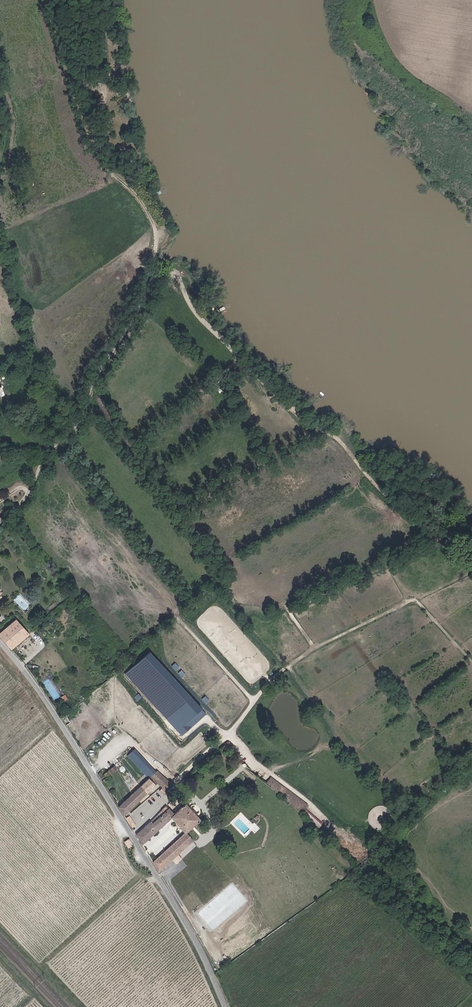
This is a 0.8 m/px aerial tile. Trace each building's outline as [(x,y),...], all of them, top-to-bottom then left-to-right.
[(17,618),(0,633),(0,634),(12,648),(29,633),(17,618)] [(206,713),(165,668),(164,670),(148,653),(125,674),(182,736),(206,713)] [(174,783),(157,769),(156,771),(145,759),(139,765),(149,777),(156,784),(158,781),(163,785),(169,790),(174,783)] [(115,768),(113,765),(102,774),(105,777),(115,768)] [(156,784),(149,777),(119,806),(124,814),(156,784)] [(266,784),(280,792),(284,785),(270,777),(266,784)] [(175,820),(185,832),(200,818),(186,802),(184,804),(174,813),(167,804),(162,808),(162,809),(159,812),(161,814),(152,822),(150,820),(136,833),(142,843),(171,816),(175,820)] [(192,840),(185,832),(177,839),(153,861),(159,870),(192,840)]
